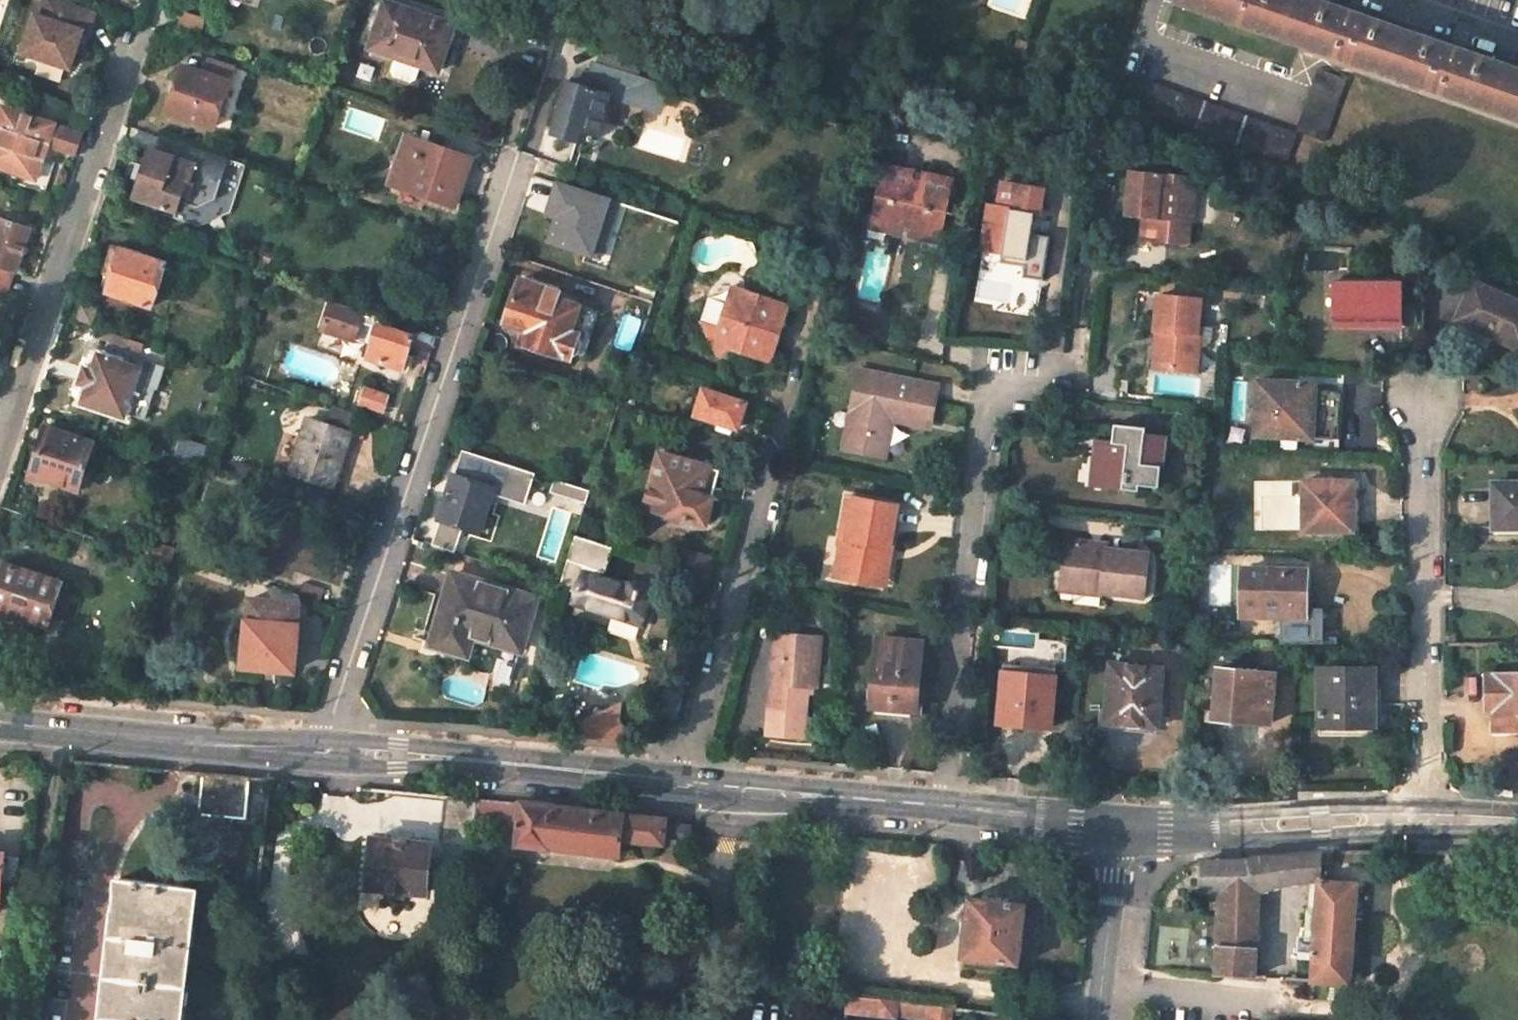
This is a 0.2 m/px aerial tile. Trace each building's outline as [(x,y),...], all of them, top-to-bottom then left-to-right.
[(16,51),(69,68),(81,31),(87,32),(95,10),(63,0),(39,0),(34,15),(28,13),(16,51)] [(1314,0),(1179,0),(1179,1),(1517,120),(1517,71),(1314,0)] [(438,71),(453,25),(384,1),(368,47),(438,71)] [(81,31),(76,49),(81,51),(87,32),(81,31)] [(597,61),(637,75),(641,61),(601,47),(597,61)] [(213,126),(232,68),(207,60),(202,75),(182,68),(168,110),(213,126)] [(573,82),(608,94),(651,109),(656,93),(667,97),(670,87),(649,80),(650,79),(637,75),(597,61),(592,75),(577,70),(573,82)] [(1323,142),(1345,80),(1317,70),(1295,132),(1323,142)] [(594,134),(608,94),(573,82),(568,80),(551,131),(575,139),(578,129),(594,134)] [(1141,111),(1285,162),(1295,135),(1150,84),(1141,111)] [(662,112),(667,97),(656,93),(651,109),(662,112)] [(0,107),(0,166),(35,178),(46,144),(75,153),(81,135),(0,107)] [(452,206),(468,157),(402,136),(387,185),(452,206)] [(133,197),(175,210),(182,212),(185,203),(201,209),(217,198),(230,160),(161,137),(156,152),(149,149),(143,166),(139,179),(133,197)] [(143,166),(134,163),(130,177),(139,179),(143,166)] [(914,170),(883,163),(869,224),(900,231),(901,223),(908,226),(907,233),(937,240),(951,180),(921,172),(919,179),(912,177),(914,170)] [(1177,223),(1181,179),(1128,173),(1124,219),(1136,220),(1152,222),(1149,244),(1186,248),(1188,224),(1177,223)] [(1177,223),(1188,224),(1193,180),(1181,179),(1177,223)] [(599,229),(608,201),(555,184),(548,204),(559,208),(555,218),(547,242),(597,259),(606,231),(599,229)] [(987,210),(981,252),(998,254),(995,276),(1043,281),(1048,236),(1034,234),(1027,233),(1029,214),(1037,215),(1039,190),(1000,186),(996,211),(987,210)] [(615,204),(608,201),(599,229),(606,231),(615,204)] [(548,204),(545,215),(555,218),(559,208),(548,204)] [(1034,234),(1037,215),(1029,214),(1027,233),(1034,234)] [(28,229),(0,219),(0,295),(6,297),(28,229)] [(1134,242),(1149,244),(1152,222),(1136,220),(1134,242)] [(151,306),(165,263),(112,246),(106,265),(115,267),(112,276),(107,291),(151,306)] [(271,262),(275,250),(267,249),(264,260),(271,262)] [(998,254),(981,252),(979,274),(995,276),(998,254)] [(112,276),(115,267),(106,265),(104,273),(112,276)] [(520,279),(506,322),(525,329),(535,332),(530,345),(569,359),(570,356),(577,354),(581,342),(576,337),(577,334),(570,331),(578,306),(557,299),(559,292),(520,279)] [(1399,327),(1398,281),(1330,283),(1332,329),(1399,327)] [(1472,282),(1456,317),(1517,346),(1517,304),(1472,282)] [(747,291),(731,286),(725,302),(747,291)] [(785,322),(774,301),(747,291),(725,302),(707,296),(699,318),(714,352),(722,348),(751,358),(776,346),(785,322)] [(247,306),(251,296),(240,293),(237,303),(247,306)] [(325,296),(315,324),(365,341),(361,353),(400,367),(411,336),(378,323),(381,316),(325,296)] [(1195,335),(1198,302),(1158,297),(1154,331),(1161,332),(1159,368),(1195,372),(1199,335),(1195,335)] [(774,301),(785,322),(790,306),(774,301)] [(535,332),(525,329),(520,342),(530,345),(535,332)] [(1161,332),(1154,331),(1151,367),(1159,368),(1161,332)] [(751,358),(770,365),(776,346),(751,358)] [(156,388),(163,367),(130,355),(128,363),(98,353),(92,370),(87,384),(81,401),(124,415),(125,411),(144,418),(155,388),(156,388)] [(92,370),(84,367),(79,382),(87,384),(92,370)] [(934,388),(855,372),(841,451),(882,459),(888,427),(884,420),(886,409),(901,412),(905,420),(926,423),(934,388)] [(1309,437),(1313,384),(1259,380),(1255,433),(1309,437)] [(379,410),(384,395),(363,387),(358,402),(379,410)] [(736,428),(744,404),(703,390),(695,414),(736,428)] [(347,433),(353,413),(333,407),(327,426),(347,433)] [(326,504),(350,434),(347,433),(327,426),(309,421),(291,471),(276,466),(270,485),(326,504)] [(77,487),(92,445),(47,431),(33,472),(77,487)] [(1158,487),(1163,436),(1114,431),(1112,444),(1110,454),(1105,453),(1101,487),(1137,491),(1138,485),(1158,487)] [(1091,486),(1101,487),(1105,453),(1110,454),(1112,444),(1096,442),(1091,486)] [(460,450),(438,520),(439,520),(462,527),(478,532),(490,493),(524,504),(534,472),(460,450)] [(644,507),(705,523),(712,499),(703,496),(710,467),(658,454),(644,507)] [(703,496),(712,499),(719,470),(710,467),(703,496)] [(580,485),(589,488),(592,478),(584,475),(580,485)] [(573,498),(578,485),(553,478),(549,490),(573,498)] [(1346,482),(1298,481),(1296,530),(1352,531),(1352,504),(1346,503),(1346,482)] [(1489,481),(1490,526),(1517,526),(1517,481),(1489,481)] [(584,501),(589,488),(580,485),(578,485),(573,498),(584,501)] [(890,508),(842,500),(835,541),(838,541),(833,577),(873,584),(879,548),(884,549),(890,508)] [(454,553),(462,527),(439,520),(432,546),(454,553)] [(588,603),(641,620),(650,590),(624,582),(623,585),(596,576),(598,568),(603,570),(611,547),(574,535),(559,585),(576,591),(574,599),(575,600),(572,610),(551,603),(542,633),(577,644),(586,614),(584,614),(588,603)] [(1087,590),(1142,596),(1147,553),(1092,546),(1093,542),(1067,539),(1062,583),(1087,586),(1087,590)] [(167,562),(171,550),(151,543),(147,556),(167,562)] [(877,584),(884,549),(879,548),(873,584),(877,584)] [(676,569),(706,579),(712,559),(681,551),(676,569)] [(60,583),(4,565),(0,575),(0,610),(46,625),(51,610),(58,589),(60,583)] [(1301,616),(1302,571),(1242,569),(1241,615),(1301,616)] [(515,646),(532,598),(450,573),(427,641),(447,647),(454,628),(468,632),(515,646)] [(1087,586),(1062,583),(1061,591),(1086,595),(1087,590),(1087,586)] [(66,614),(72,594),(58,589),(51,610),(66,614)] [(298,604),(248,599),(243,666),(292,670),(298,604)] [(447,647),(461,652),(468,632),(454,628),(447,647)] [(813,642),(770,638),(760,738),(797,740),(802,688),(809,689),(813,642)] [(911,710),(917,644),(877,639),(871,706),(911,710)] [(1048,727),(1053,668),(1001,662),(995,722),(1048,727)] [(1154,727),(1160,668),(1108,663),(1103,722),(1154,727)] [(1372,726),(1372,669),(1319,670),(1319,726),(1372,726)] [(1263,723),(1268,676),(1214,670),(1210,714),(1245,718),(1245,722),(1263,723)] [(1485,672),(1485,707),(1492,707),(1493,727),(1517,727),(1517,673),(1485,672)] [(687,681),(663,675),(652,712),(652,713),(676,720),(687,681)] [(595,719),(593,739),(617,741),(619,721),(622,722),(624,706),(595,719)] [(595,719),(580,726),(579,738),(593,739),(595,719)] [(619,721),(617,741),(626,742),(627,728),(622,722),(619,721)] [(208,816),(244,819),(249,777),(203,773),(200,798),(210,798),(208,816)] [(429,795),(426,817),(456,819),(454,837),(472,838),(474,822),(476,799),(429,795)] [(200,798),(199,815),(208,816),(210,798),(200,798)] [(507,803),(476,799),(474,822),(504,824),(507,803)] [(517,844),(619,854),(620,839),(660,843),(663,818),(507,803),(504,824),(519,825),(517,844)] [(426,891),(430,844),(373,838),(369,886),(390,888),(404,889),(426,891)] [(1222,859),(1200,861),(1198,887),(1220,889),(1253,892),(1285,881),(1308,882),(1307,939),(1298,938),(1297,961),(1310,962),(1309,982),(1347,983),(1353,884),(1318,882),(1320,852),(1245,859),(1222,859)] [(2,880),(17,881),(20,862),(18,859),(5,857),(5,853),(0,853),(0,893),(2,880)] [(190,888),(118,880),(101,1019),(175,1019),(190,888)] [(201,889),(190,888),(175,1019),(186,1019),(201,889)] [(390,896),(403,898),(404,889),(390,888),(390,896)] [(1254,946),(1253,892),(1220,889),(1217,945),(1254,946)] [(1019,963),(1025,904),(969,898),(961,957),(1019,963)] [(1253,978),(1254,946),(1217,945),(1215,976),(1253,978)] [(894,1019),(896,1019),(896,1016),(898,1002),(846,996),(844,1014),(882,1018),(894,1019)] [(896,1016),(931,1019),(933,1006),(898,1002),(896,1016)] [(953,1009),(933,1006),(931,1019),(952,1019),(953,1009)]
